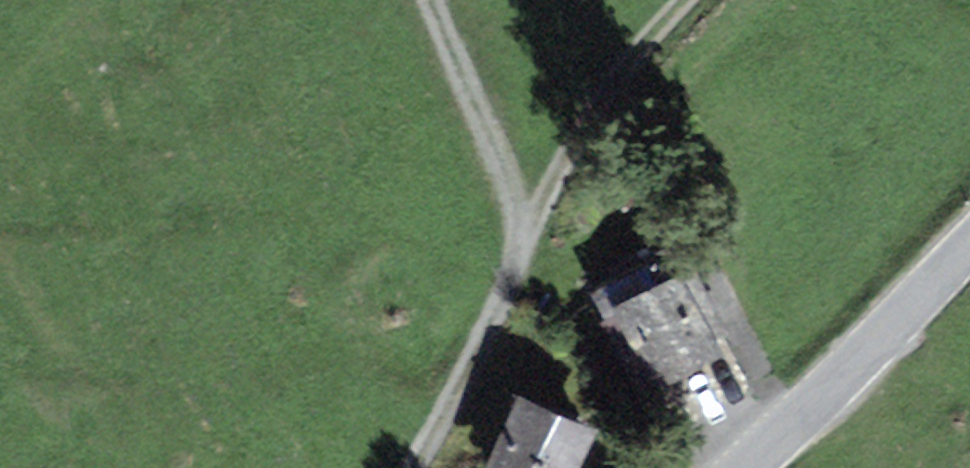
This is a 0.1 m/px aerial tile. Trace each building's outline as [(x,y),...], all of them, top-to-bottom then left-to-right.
[(686,267),(613,298),(645,372),(718,342),(686,267)] [(522,391),(489,467),(566,467),(588,420),(522,391)]
